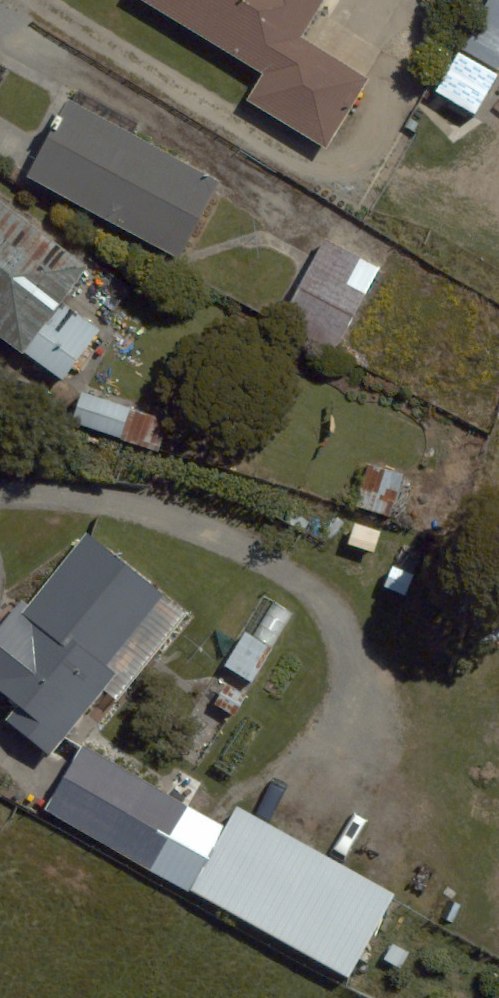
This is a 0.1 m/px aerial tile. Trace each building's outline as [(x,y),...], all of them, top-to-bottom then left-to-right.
[(248,102),(327,150),(370,79),(300,37),(323,0),(142,0),(265,74),(248,102)] [(459,49),(497,71),(498,68),(498,0),(488,0),(459,49)] [(496,76),(455,53),(435,90),(475,113),(496,76)] [(67,100),(25,179),(180,260),(222,181),(67,100)] [(63,381),(100,330),(63,303),(89,267),(0,202),(0,335),(63,381)] [(378,267),(322,238),(279,322),(335,350),(378,267)] [(167,418),(81,393),(72,424),(159,449),(167,418)] [(365,463),(354,507),(392,517),(404,473),(365,463)] [(50,756),(175,604),(88,533),(29,604),(23,599),(0,627),(0,691),(17,705),(5,720),(50,756)] [(246,632),(224,665),(249,681),(271,648),(246,632)] [(246,695),(226,684),(215,704),(234,716),(246,695)] [(223,826),(78,745),(43,808),(188,889),(223,826)] [(395,895),(237,807),(191,890),(349,978),(395,895)]
